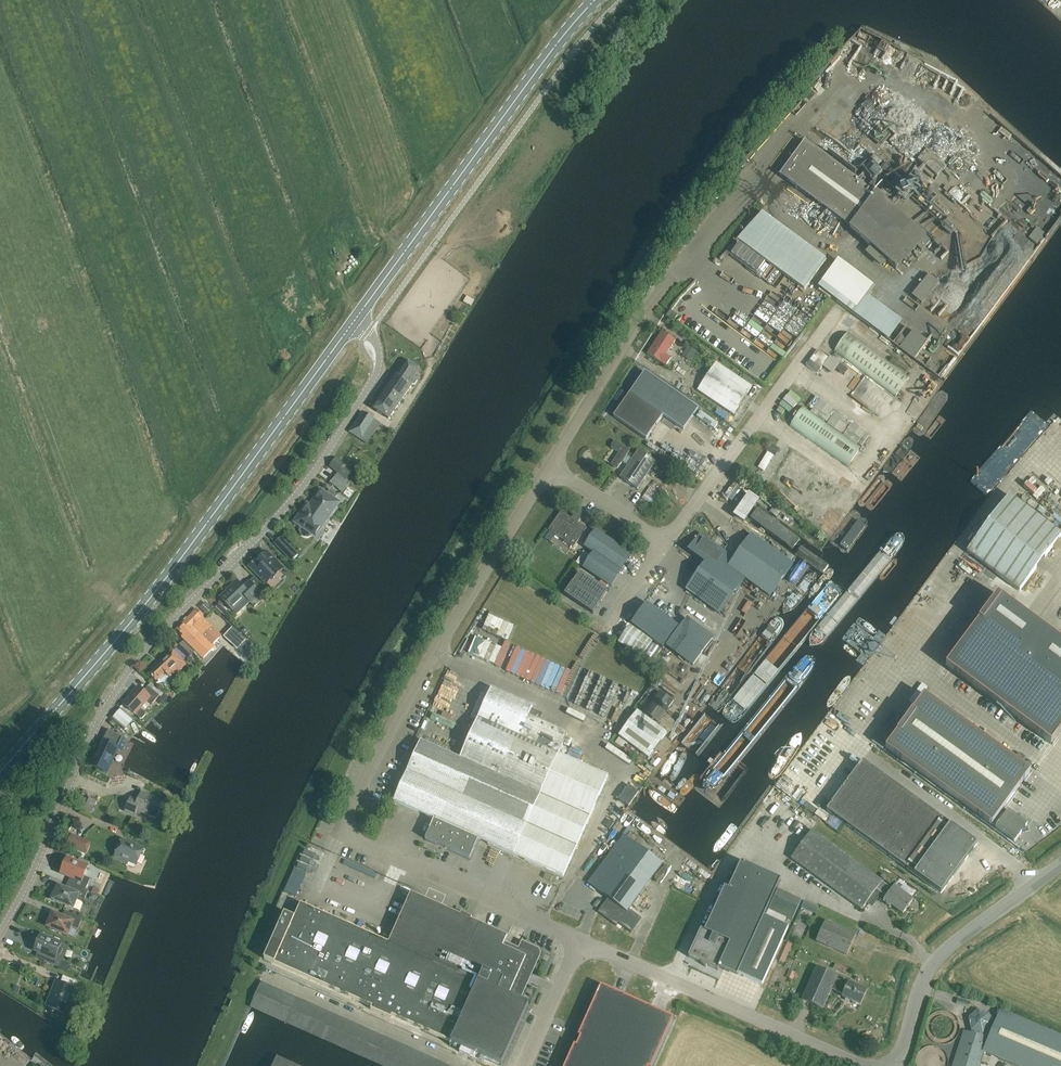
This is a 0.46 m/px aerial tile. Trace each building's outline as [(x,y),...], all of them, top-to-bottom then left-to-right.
[(854,110),(863,106),(860,99),(851,102),(854,110)] [(876,194),(859,181),(805,142),(779,176),(850,228),(850,229),(896,270),(926,237),(876,193),(876,194)] [(827,265),(762,214),(740,243),(805,294),(827,265)] [(673,321),(677,315),(670,310),(666,316),(673,321)] [(910,377),(857,338),(848,332),(834,351),(896,397),(910,377)] [(647,354),(658,361),(663,354),(665,355),(666,354),(675,341),(663,333),(659,339),(657,338),(647,354)] [(666,366),(671,358),(666,354),(665,355),(663,354),(658,361),(666,366)] [(844,375),(848,370),(830,357),(826,362),(844,375)] [(372,408),(388,419),(412,384),(416,384),(417,382),(416,379),(414,377),(420,369),(407,361),(397,376),(395,374),(372,408)] [(752,386),(716,362),(697,390),(733,414),(752,386)] [(627,396),(613,417),(644,439),(659,417),(627,396)] [(861,447),(842,434),(803,406),(790,426),(848,467),(861,447)] [(362,440),(375,420),(362,412),(349,432),(362,440)] [(699,417),(697,421),(715,430),(717,426),(699,417)] [(636,489),(645,476),(655,461),(638,450),(632,460),(625,456),(629,451),(615,442),(603,460),(617,469),(622,462),(628,466),(619,478),(636,489)] [(329,466),(338,474),(346,480),(353,472),(342,462),(336,457),(329,466)] [(753,477),(760,482),(773,466),(766,461),(753,477)] [(788,476),(793,480),(802,469),(797,465),(788,476)] [(839,490),(846,480),(833,472),(826,482),(839,490)] [(350,484),(346,480),(338,474),(330,483),(342,493),(350,484)] [(809,499),(816,488),(805,481),(798,492),(809,499)] [(1032,507),(1040,514),(1057,494),(1049,487),(1032,507)] [(294,522),(301,526),(300,527),(300,528),(300,530),(300,531),(300,532),(300,533),(301,534),(302,535),(302,536),(303,536),(305,537),(306,537),(307,537),(308,537),(309,536),(310,536),(311,535),(312,534),(317,527),(320,529),(338,503),(333,499),(336,495),(330,491),(327,495),(320,490),(309,506),(307,504),(294,522)] [(659,498),(649,490),(642,500),(652,508),(659,498)] [(1009,496),(966,552),(1019,591),(1060,536),(1060,535),(1009,496)] [(797,518),(806,504),(796,497),(786,511),(797,518)] [(573,516),(571,518),(561,511),(559,515),(562,519),(558,523),(556,522),(550,528),(549,530),(548,530),(553,534),(566,543),(573,548),(586,529),(581,525),(577,522),(579,520),(581,517),(575,513),(573,516)] [(549,549),(547,553),(557,560),(568,546),(543,527),(535,538),(549,549)] [(610,586),(631,555),(595,531),(585,546),(593,552),(583,567),(610,586)] [(719,614),(745,579),(770,597),(793,566),(751,535),(728,567),(719,561),(725,552),(700,534),(688,551),(705,563),(685,590),(719,614)] [(820,547),(823,543),(812,536),(810,539),(820,547)] [(298,554),(290,546),(284,552),(291,561),(298,554)] [(260,558),(256,561),(255,560),(249,566),(260,577),(274,592),(285,582),(283,580),(286,577),(280,571),(283,568),(267,551),(266,552),(263,549),(257,554),(260,558)] [(584,552),(576,563),(581,566),(589,555),(584,552)] [(608,592),(579,573),(565,595),(593,614),(608,592)] [(246,599),(254,607),(265,597),(262,595),(267,590),(262,585),(254,577),(243,587),(236,580),(228,588),(229,588),(220,597),(233,611),(246,599)] [(554,602),(560,596),(549,586),(544,593),(554,602)] [(1060,729),(1060,642),(999,595),(946,666),(1051,743),(1060,729)] [(646,604),(631,625),(662,648),(678,627),(646,604)] [(197,610),(177,630),(183,636),(182,638),(202,658),(212,647),(210,645),(219,635),(202,618),(203,617),(197,610)] [(664,647),(673,654),(674,652),(682,658),(681,660),(690,666),(709,640),(683,621),(664,647)] [(224,636),(235,646),(243,639),(244,641),(245,640),(230,626),(232,628),(224,636)] [(618,643),(640,659),(644,654),(654,661),(661,651),(651,644),(652,642),(629,627),(618,643)] [(188,658),(194,652),(183,641),(177,647),(188,658)] [(562,671),(537,661),(535,665),(489,648),(482,666),(559,695),(565,681),(559,678),(562,671)] [(171,680),(186,665),(173,651),(149,674),(156,681),(159,679),(163,683),(169,678),(171,680)] [(123,705),(140,719),(142,719),(145,716),(145,713),(140,709),(148,701),(152,705),(159,696),(148,686),(144,691),(138,687),(123,705)] [(420,741),(393,802),(433,820),(424,840),(469,860),(478,840),(562,878),(608,776),(559,754),(567,735),(539,722),(542,714),(531,709),(532,707),(492,689),(460,759),(420,741)] [(435,705),(444,709),(447,702),(451,704),(454,696),(442,690),(435,705)] [(659,692),(643,713),(657,723),(673,702),(659,692)] [(995,828),(1014,842),(1022,832),(1026,831),(1025,827),(1027,824),(1020,819),(1019,816),(1016,816),(1008,810),(1004,816),(1000,813),(1030,772),(924,695),(885,749),(991,825),(992,824),(996,827),(995,828)] [(635,717),(620,735),(646,755),(660,736),(635,717)] [(108,730),(90,766),(106,773),(118,749),(121,751),(127,740),(108,730)] [(826,810),(829,813),(826,817),(837,825),(843,830),(847,826),(914,875),(951,825),(862,760),(826,810)] [(631,779),(643,784),(645,779),(634,774),(631,779)] [(618,799),(628,807),(639,792),(629,786),(627,789),(626,788),(618,799)] [(135,816),(137,811),(156,819),(164,802),(142,793),(138,801),(131,798),(125,812),(135,816)] [(89,814),(95,801),(85,797),(79,809),(89,814)] [(797,807),(793,810),(799,820),(803,817),(797,807)] [(605,826),(609,829),(614,823),(610,820),(605,826)] [(876,890),(882,882),(811,831),(791,859),(861,910),(876,890)] [(66,846),(79,851),(86,854),(91,842),(71,834),(66,846)] [(626,912),(628,910),(630,911),(635,905),(633,904),(662,865),(624,836),(588,884),(626,912)] [(122,840),(116,856),(114,860),(128,866),(130,861),(137,865),(143,849),(122,840)] [(304,867),(315,874),(320,866),(309,859),(304,867)] [(67,860),(62,874),(74,879),(71,884),(84,890),(86,891),(91,880),(85,877),(88,868),(67,860)] [(781,880),(742,863),(730,890),(725,887),(706,930),(701,928),(688,958),(718,971),(720,966),(738,974),(764,917),(765,917),(777,890),(781,880)] [(553,877),(546,873),(543,878),(551,882),(553,877)] [(882,882),(876,890),(885,897),(883,900),(887,902),(886,904),(889,907),(891,905),(903,914),(913,900),(893,886),(892,889),(882,882)] [(88,892),(86,891),(84,890),(71,884),(69,891),(57,886),(54,891),(52,890),(49,898),(51,899),(51,900),(72,908),(75,900),(84,903),(88,892)] [(788,928),(783,925),(786,918),(792,921),(801,901),(777,890),(765,917),(764,917),(738,974),(762,985),(788,928)] [(264,957),(274,962),(372,1006),(370,1009),(390,1018),(392,1015),(451,1041),(451,1042),(501,1065),(527,1005),(508,997),(509,994),(519,999),(539,955),(537,950),(522,943),(518,954),(502,947),(507,936),(410,893),(388,942),(300,903),(294,916),(284,912),(264,957)] [(296,909),(299,902),(292,899),(289,906),(296,909)] [(668,925),(675,908),(667,905),(661,922),(668,925)] [(65,919),(53,914),(48,928),(68,936),(72,928),(78,930),(83,919),(68,912),(65,919)] [(825,921),(816,942),(846,955),(855,935),(825,921)] [(62,945),(41,936),(41,937),(38,936),(35,943),(38,944),(35,950),(47,955),(44,961),(59,967),(64,956),(58,954),(62,945)] [(860,1006),(867,991),(849,983),(848,985),(836,979),(837,977),(816,968),(801,1001),(822,1010),(832,989),(844,994),(842,998),(860,1006)] [(65,1013),(70,1001),(72,1002),(76,1002),(79,992),(77,989),(56,981),(46,1006),(65,1013)] [(252,1009),(383,1065),(449,1065),(263,982),(252,1009)] [(564,1065),(651,1065),(673,1019),(600,986),(564,1065)] [(984,1052),(1016,1065),(1060,1065),(1060,1036),(1001,1010),(988,1039),(963,1031),(953,1065),(980,1065),(984,1052)] [(977,1012),(969,1020),(970,1031),(983,1035),(993,1024),(988,1016),(977,1012)] [(273,1065),(298,1065),(277,1056),(273,1065)]
